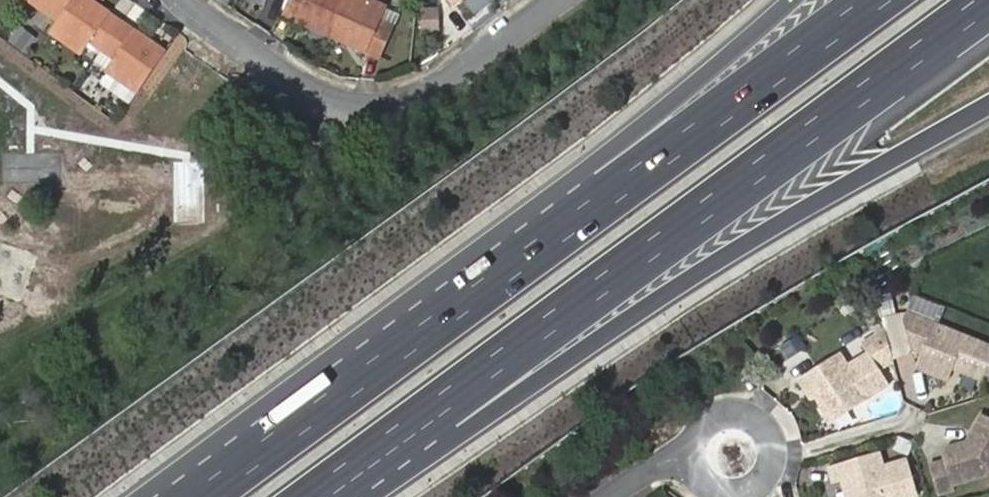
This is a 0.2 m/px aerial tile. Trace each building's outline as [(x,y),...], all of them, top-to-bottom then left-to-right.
[(73,0),(28,0),(58,21),(73,0)] [(86,0),(73,0),(58,21),(50,33),(82,55),(91,44),(101,51),(120,24),(86,0)] [(343,0),(285,0),(279,13),(328,36),(343,0)] [(359,0),(343,0),(328,36),(376,58),(389,30),(376,24),(382,10),(359,0)] [(420,8),(424,33),(444,30),(440,5),(420,8)] [(163,55),(120,24),(101,51),(114,60),(105,72),(136,93),(163,55)] [(917,361),(949,374),(953,364),(955,360),(961,362),(963,368),(980,374),(988,370),(988,367),(988,342),(905,308),(903,315),(910,346),(921,350),(917,361)] [(843,352),(801,373),(809,388),(813,386),(826,411),(837,405),(849,409),(891,387),(881,369),(898,359),(890,328),(864,342),(868,350),(847,361),(843,352)] [(837,405),(826,411),(830,418),(849,409),(837,405)] [(929,462),(939,493),(955,488),(954,484),(988,473),(988,413),(987,411),(972,438),(949,444),(945,455),(945,458),(929,462)] [(831,462),(835,479),(839,478),(845,496),(913,496),(917,496),(907,458),(885,464),(881,450),(831,462)]
